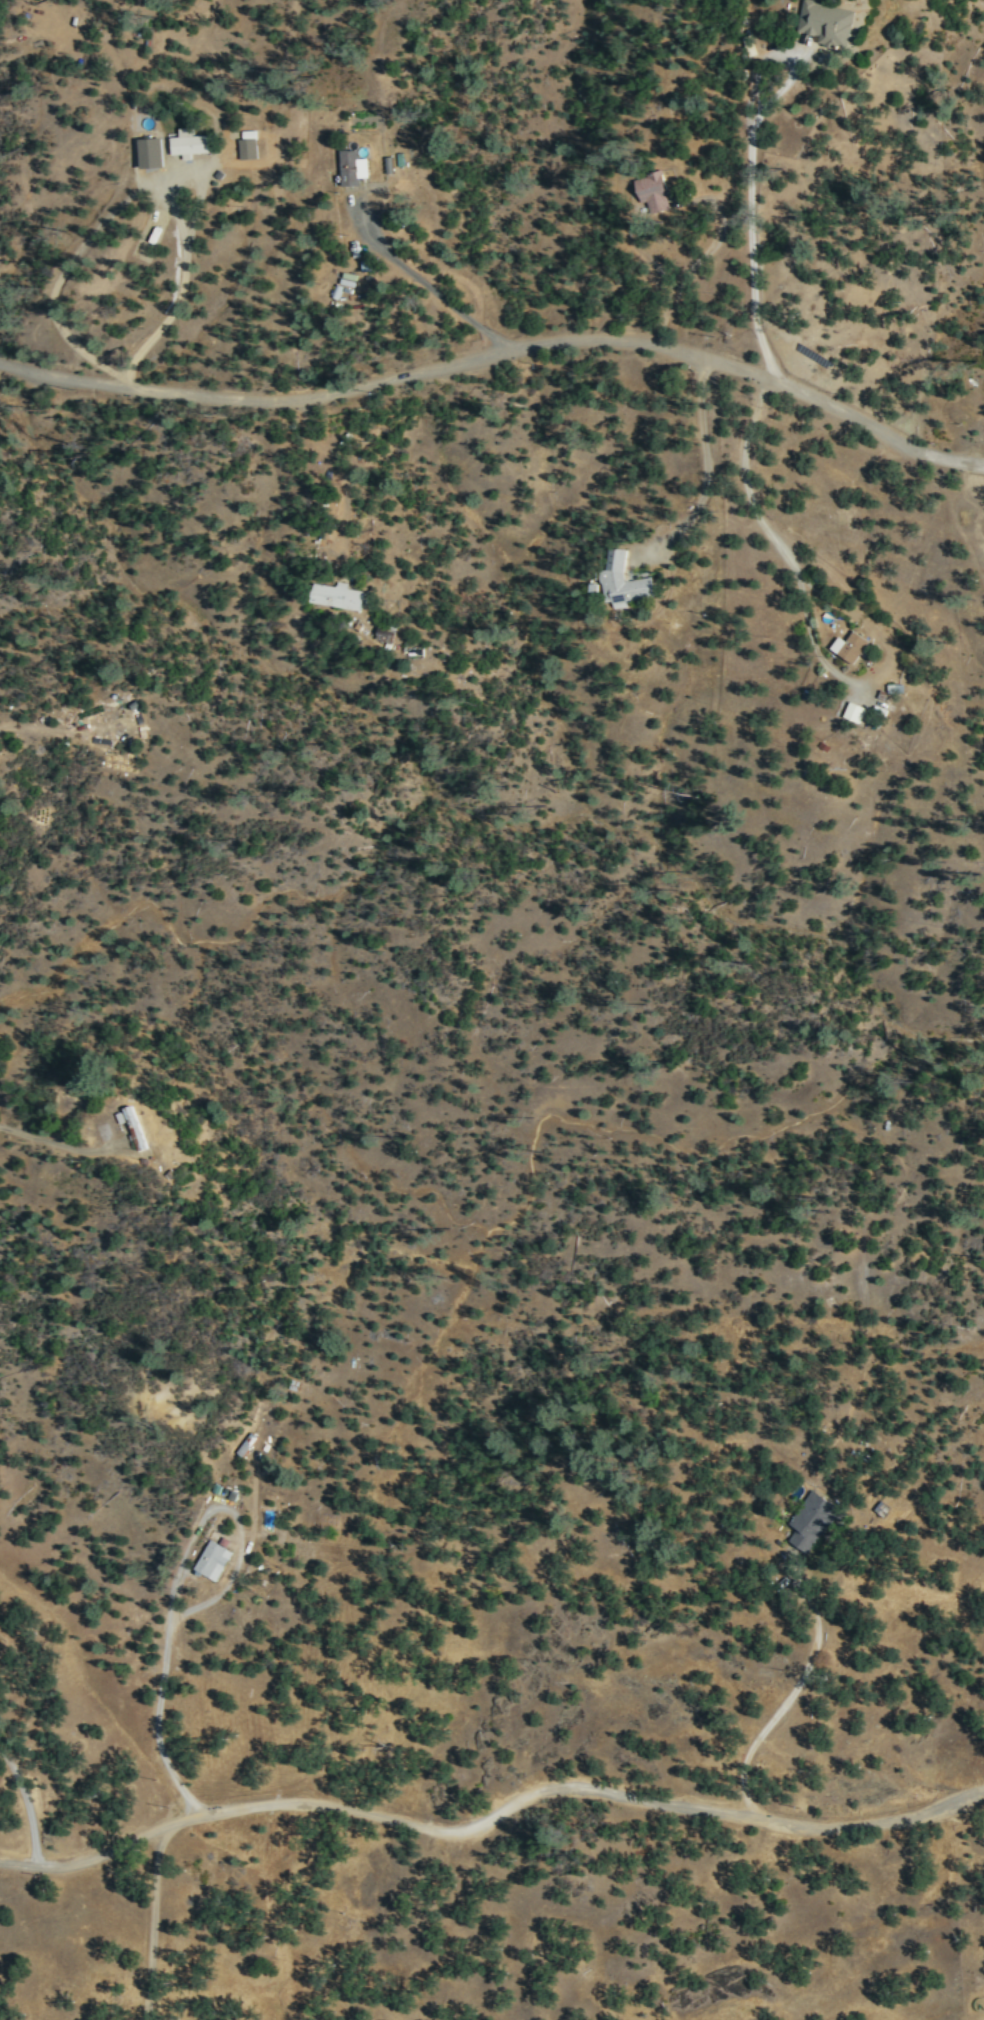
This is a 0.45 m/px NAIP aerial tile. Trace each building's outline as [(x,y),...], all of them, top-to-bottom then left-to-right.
[(814,0),(803,0),(798,30),(819,34),(818,42),(838,45),(839,41),(849,43),(856,7),(814,0)] [(171,153),(182,153),(182,159),(190,158),(190,152),(213,152),(212,133),(192,134),(192,126),(178,126),(179,135),(170,135),(171,153)] [(140,167),(163,166),(161,136),(139,137),(140,167)] [(238,138),(239,158),(257,157),(256,137),(238,138)] [(368,156),(358,157),(358,148),(340,149),(342,185),(360,184),(360,177),(369,176),(368,156)] [(394,171),(392,155),(385,155),(387,172),(394,171)] [(635,178),(646,215),(671,207),(661,171),(635,178)] [(626,547),(609,545),(605,580),(609,608),(628,605),(629,599),(655,595),(652,576),(630,579),(624,578),(623,572),(626,547)] [(363,590),(346,588),(347,582),(336,580),(335,585),(315,582),(312,603),(361,609),(363,590)] [(870,640),(854,629),(846,640),(839,635),(830,647),(854,663),(870,640)] [(866,706),(850,699),(843,715),(859,722),(866,706)] [(146,1146),(133,1105),(123,1108),(137,1149),(146,1146)] [(839,1507),(811,1488),(789,1523),(796,1527),(788,1540),(809,1553),(839,1507)] [(218,1580),(233,1551),(209,1539),(194,1568),(218,1580)]
